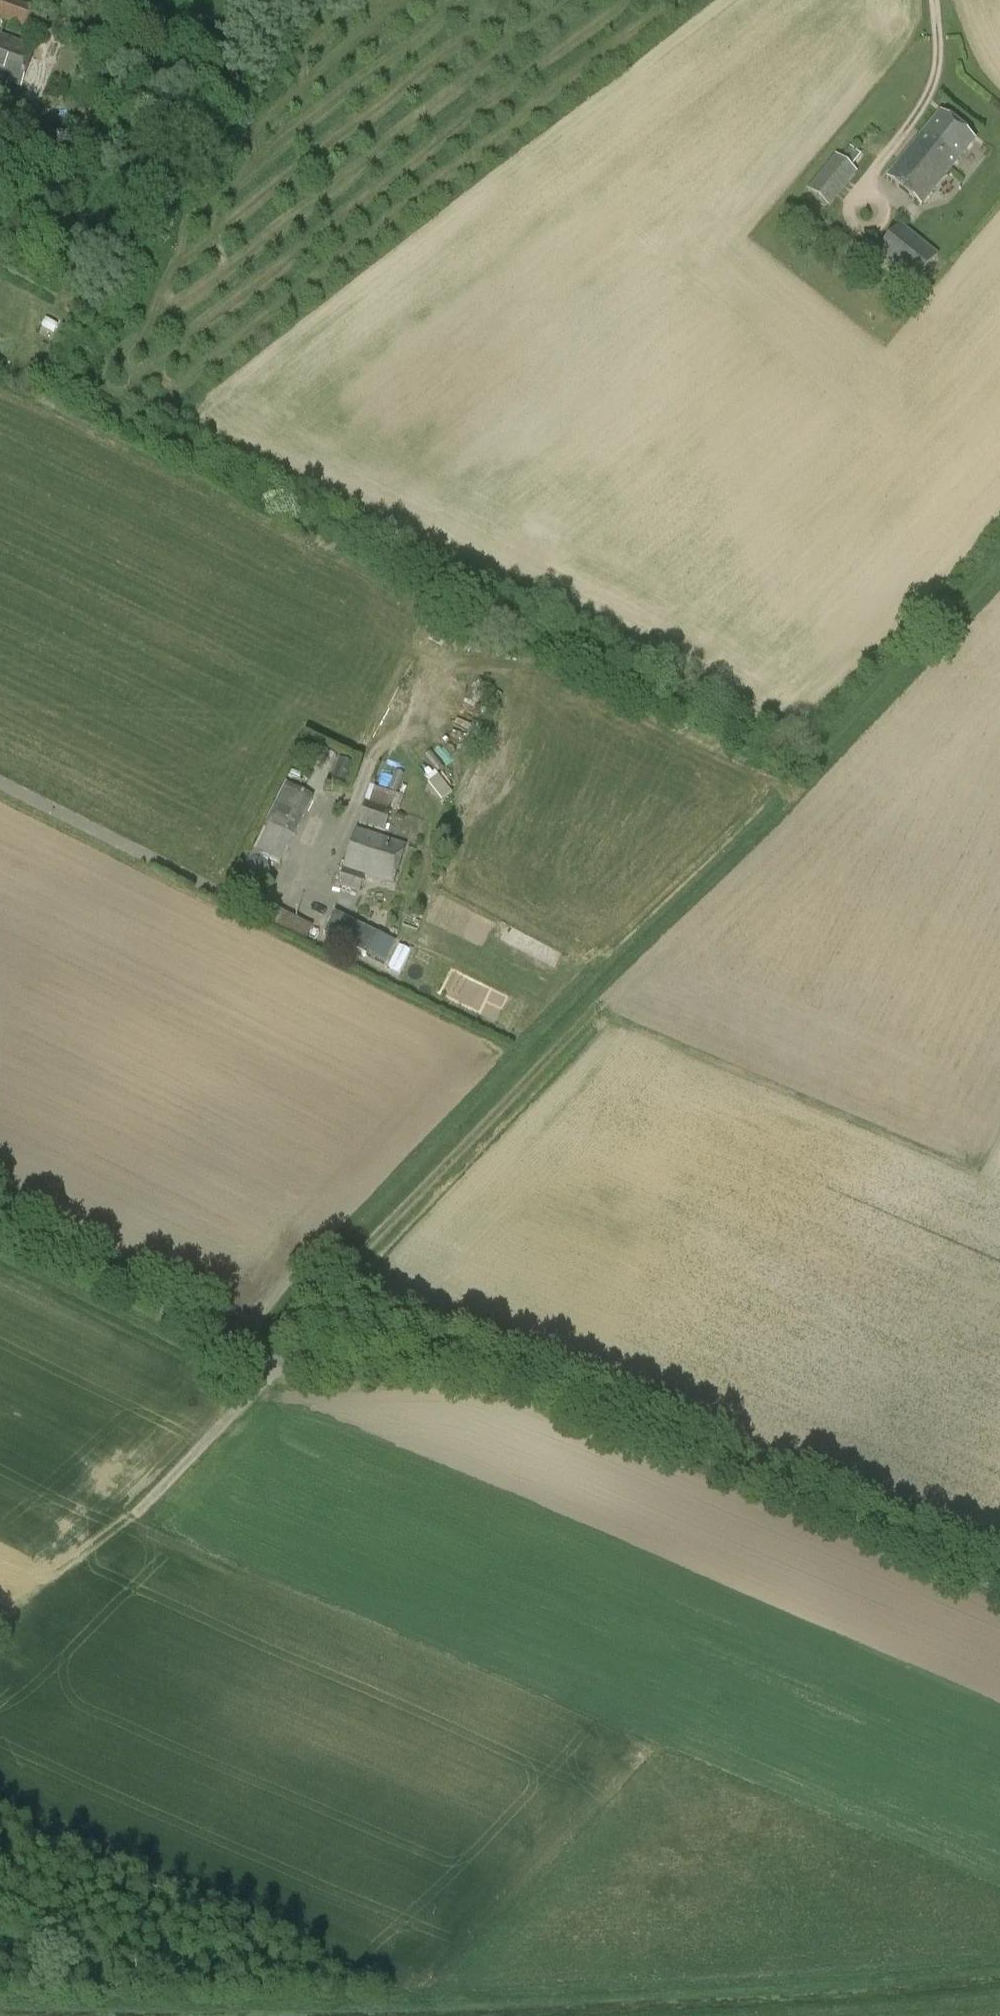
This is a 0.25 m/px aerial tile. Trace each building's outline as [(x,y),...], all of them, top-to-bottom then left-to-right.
[(0,4),(0,20),(40,35),(49,13),(13,0),(2,0),(0,4)] [(20,88),(35,48),(0,35),(0,80),(20,88)] [(921,206),(974,140),(941,113),(887,178),(921,206)] [(850,146),(841,159),(835,154),(807,190),(829,207),(857,172),(852,167),(861,155),(850,146)] [(913,286),(938,256),(900,224),(874,255),(913,286)] [(354,763),(339,758),(331,781),(345,787),(354,763)] [(443,805),(453,798),(435,776),(426,783),(443,805)] [(402,796),(370,786),(358,824),(385,832),(391,811),(397,813),(402,796)] [(264,856),(281,863),(302,817),(309,803),(281,790),(275,804),(252,850),(253,850),(252,854),(263,858),(264,856)] [(405,846),(358,831),(340,886),(359,892),(364,876),(392,886),(405,846)] [(334,913),(324,934),(384,965),(395,943),(334,913)] [(300,919),(295,931),(311,938),(316,926),(300,919)]
